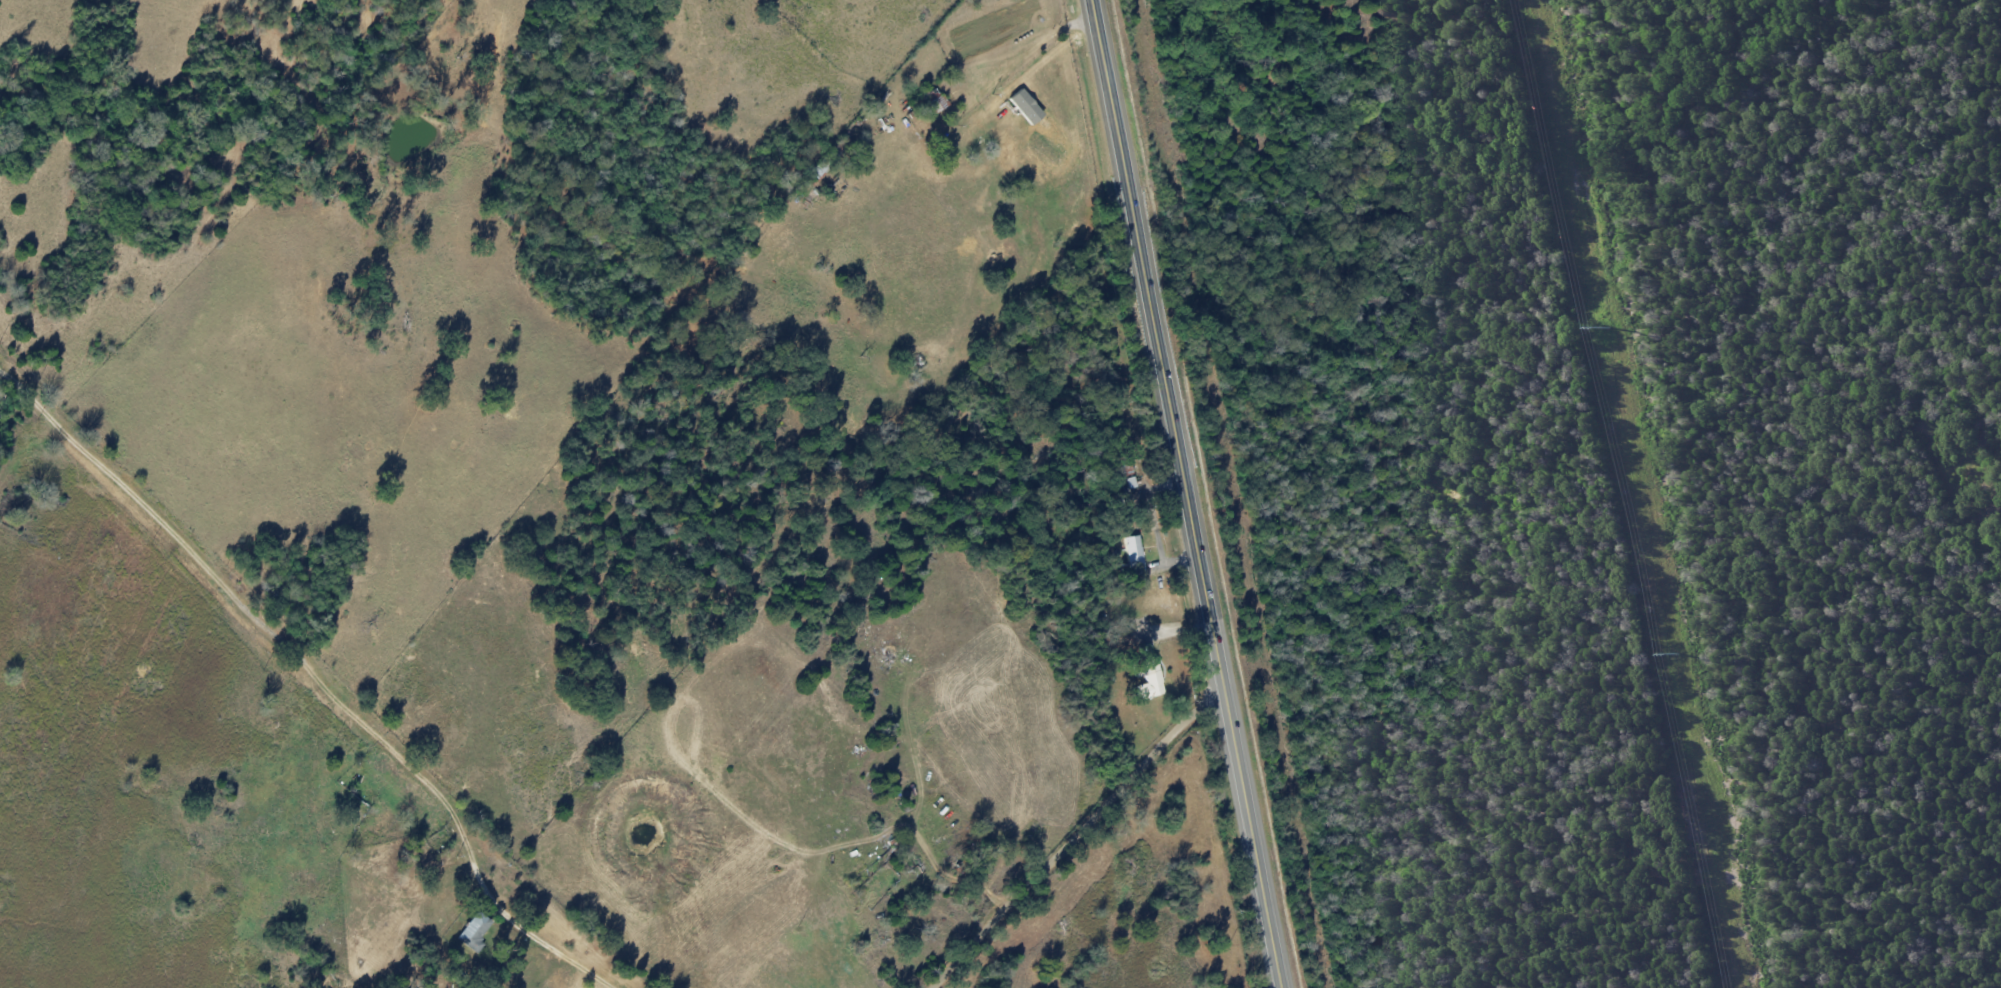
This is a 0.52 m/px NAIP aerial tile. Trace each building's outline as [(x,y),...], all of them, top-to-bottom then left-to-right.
[(1044,115),(1022,89),(1009,99),(1030,126),(1044,115)] [(1132,577),(1146,574),(1138,535),(1124,538),(1132,577)] [(1165,695),(1157,657),(1140,661),(1142,670),(1134,671),(1136,679),(1145,677),(1146,684),(1138,686),(1141,700),(1165,695)] [(456,938),(476,954),(485,944),(479,939),(492,922),(478,911),(456,938)]
